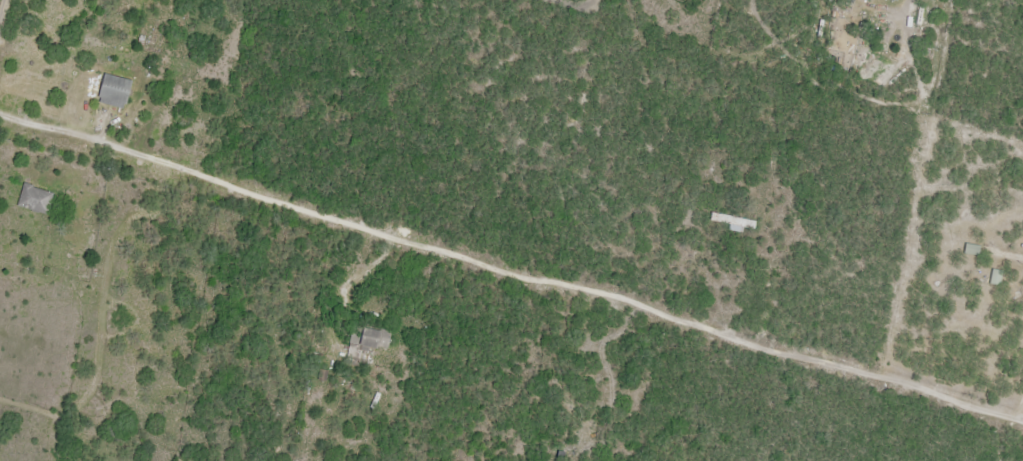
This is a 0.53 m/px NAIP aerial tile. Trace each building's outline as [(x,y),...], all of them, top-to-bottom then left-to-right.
[(124,111),(133,83),(106,74),(97,102),(124,111)]
